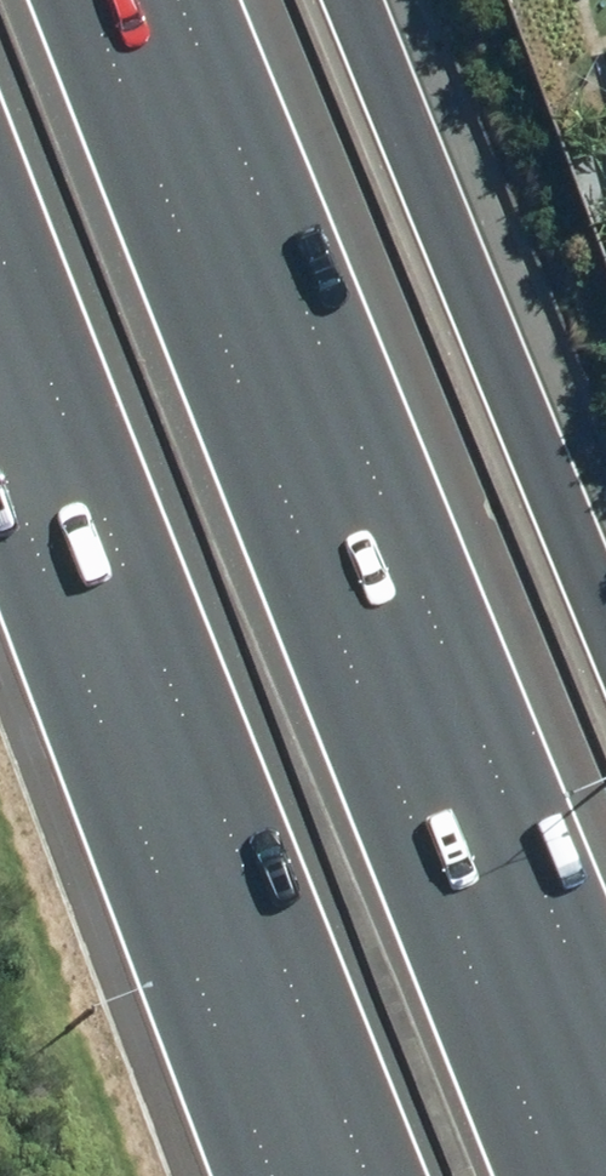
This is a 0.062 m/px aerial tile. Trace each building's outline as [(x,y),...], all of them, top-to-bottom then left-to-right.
[(598,116),(605,145),(605,113),(598,116)]
